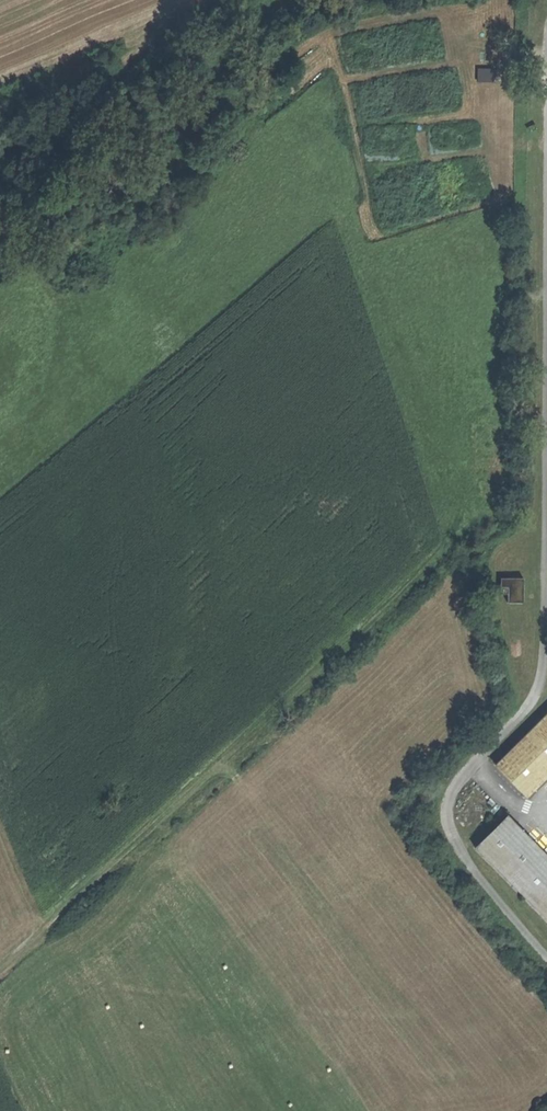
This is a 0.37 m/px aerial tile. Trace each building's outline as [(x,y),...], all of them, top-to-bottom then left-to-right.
[(479,70),(479,81),(494,81),(494,69),(479,70)] [(524,600),(523,575),(499,577),(500,593),(506,593),(507,602),(524,600)] [(493,764),(525,797),(546,775),(546,712),(493,764)] [(477,845),(546,918),(546,852),(510,814),(477,845)]
